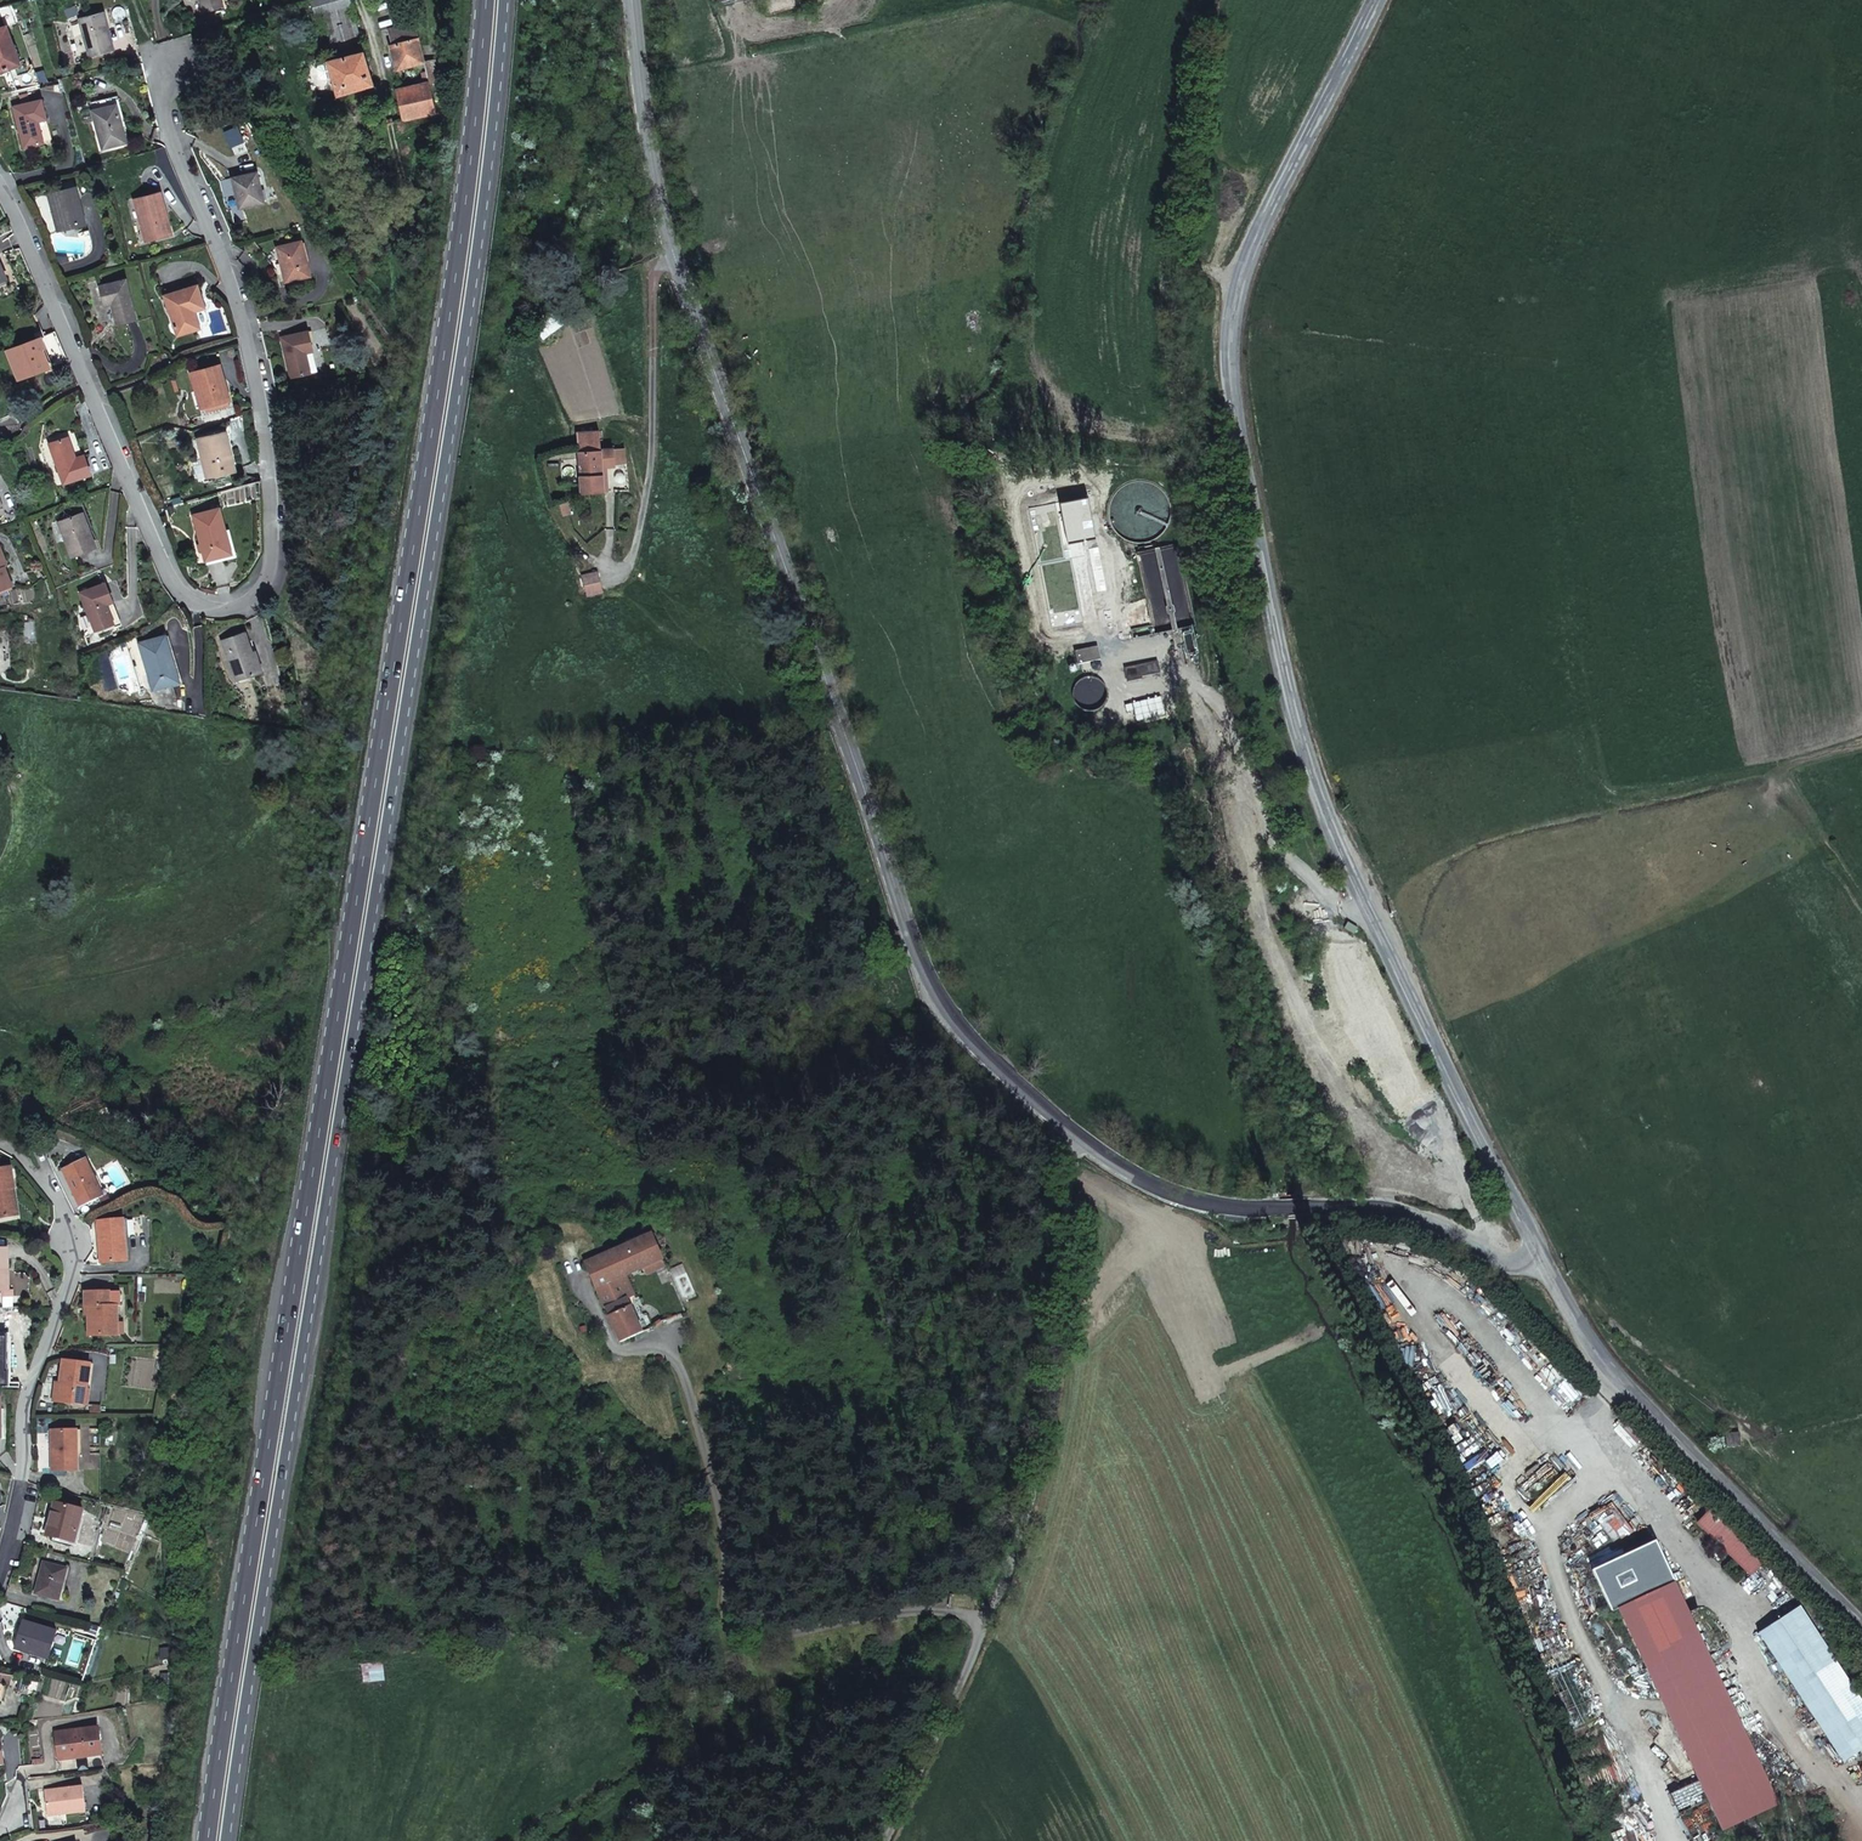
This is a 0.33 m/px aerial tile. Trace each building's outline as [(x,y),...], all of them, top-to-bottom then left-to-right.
[(200,0),(204,12),(223,7),(221,0),(201,0),(200,0)] [(323,12),(335,59),(327,61),(337,95),(373,84),(364,52),(351,4),(350,0),(311,0),(315,14),(323,12)] [(104,14),(80,20),(89,56),(114,50),(104,14)] [(390,45),(396,71),(423,63),(424,62),(424,61),(419,38),(415,24),(388,30),(392,44),(390,45)] [(6,27),(0,29),(0,72),(20,65),(6,27)] [(424,61),(424,62),(423,63),(428,83),(430,82),(430,84),(440,81),(435,59),(424,61)] [(436,113),(430,84),(430,82),(428,83),(399,89),(396,90),(403,120),(436,113)] [(47,119),(42,100),(14,107),(24,148),(43,143),(52,141),(47,119)] [(117,104),(92,111),(102,149),(127,143),(124,130),(117,104)] [(236,136),(235,129),(226,131),(227,137),(236,136)] [(232,178),(240,208),(264,202),(257,173),(232,178)] [(73,181),(63,183),(65,190),(75,187),(73,181)] [(65,190),(49,194),(59,231),(85,224),(76,187),(75,187),(65,190)] [(171,234),(160,193),(135,200),(141,221),(145,220),(150,240),(171,234)] [(150,240),(145,220),(141,221),(146,241),(150,240)] [(277,248),(286,281),(310,275),(301,242),(277,248)] [(68,256),(55,256),(58,265),(69,261),(68,256)] [(126,280),(100,286),(105,306),(112,304),(114,303),(115,308),(113,309),(117,324),(136,319),(126,280)] [(204,308),(197,286),(165,296),(178,335),(199,328),(194,311),(204,308)] [(50,368),(68,360),(56,331),(41,337),(7,351),(19,380),(50,368)] [(281,337),(291,377),(310,373),(306,352),(313,351),(308,331),(281,337)] [(313,351),(306,352),(310,373),(317,371),(313,351)] [(230,400),(220,365),(191,373),(196,391),(199,390),(204,407),(208,406),(217,404),(219,403),(228,401),(230,400)] [(183,370),(180,366),(173,370),(175,374),(183,370)] [(601,466),(627,465),(626,445),(600,447),(599,430),(579,432),(581,494),(603,493),(601,466)] [(206,457),(211,476),(235,470),(226,432),(198,439),(203,458),(206,457)] [(68,437),(49,444),(64,484),(91,474),(84,456),(74,460),(72,454),(74,453),(68,437)] [(203,458),(207,477),(211,476),(206,457),(203,458)] [(220,508),(194,515),(205,560),(232,553),(226,530),(220,508)] [(96,548),(82,513),(59,522),(72,557),(96,548)] [(8,566),(0,546),(0,591),(12,586),(5,567),(8,566)] [(596,571),(582,575),(587,598),(602,594),(596,571)] [(112,601),(105,583),(80,593),(95,630),(114,623),(106,603),(112,601)] [(249,642),(245,632),(222,640),(237,682),(260,674),(263,672),(251,641),(249,642)] [(172,683),(179,681),(165,636),(140,643),(154,689),(172,683)] [(1149,655),(1115,661),(1118,676),(1133,674),(1133,670),(1151,667),(1149,655)] [(173,687),(172,683),(154,689),(158,705),(177,707),(178,700),(173,687)] [(63,1170),(80,1207),(103,1196),(86,1159),(63,1170)] [(12,1216),(8,1189),(14,1188),(11,1167),(0,1169),(0,1218),(12,1216)] [(8,1189),(12,1216),(19,1215),(14,1188),(8,1189)] [(123,1219),(97,1221),(101,1263),(127,1261),(123,1219)] [(648,1276),(665,1269),(650,1234),(586,1264),(621,1342),(639,1334),(624,1299),(633,1294),(627,1277),(645,1270),(648,1276)] [(8,1291),(8,1276),(4,1276),(4,1270),(8,1270),(8,1249),(0,1249),(0,1291),(8,1291)] [(89,1336),(118,1336),(118,1323),(118,1307),(121,1306),(121,1292),(85,1292),(85,1307),(88,1307),(89,1336)] [(1623,1326),(1608,1326),(1608,1341),(1624,1341),(1623,1326)] [(87,1389),(90,1364),(63,1360),(60,1383),(58,1402),(81,1405),(83,1388),(87,1389)] [(51,1430),(52,1472),(78,1471),(77,1430),(51,1430)] [(55,1503),(46,1535),(74,1542),(83,1509),(55,1503)] [(1739,1521),(1723,1536),(1765,1579),(1780,1566),(1739,1521)] [(66,1556),(48,1551),(45,1563),(43,1562),(35,1594),(59,1600),(67,1568),(63,1568),(66,1556)] [(91,1551),(89,1560),(103,1563),(105,1555),(91,1551)] [(1680,1552),(1614,1578),(1631,1620),(1639,1617),(1653,1611),(1697,1593),(1680,1552)] [(1639,1617),(1709,1792),(1679,1803),(1687,1823),(1717,1812),(1730,1840),(1732,1840),(1787,1819),(1697,1593),(1653,1611),(1639,1617)] [(52,1645),(57,1632),(23,1621),(16,1645),(23,1647),(21,1650),(44,1657),(48,1644),(52,1645)] [(1840,1758),(1861,1747),(1861,1695),(1821,1624),(1778,1646),(1791,1670),(1814,1711),(1840,1758)] [(97,1637),(100,1628),(92,1626),(89,1634),(97,1637)] [(32,1680),(29,1691),(36,1693),(39,1682),(32,1680)] [(98,1727),(56,1732),(59,1760),(102,1754),(98,1727)] [(1840,1758),(1852,1778),(1861,1773),(1861,1747),(1840,1758)] [(86,1811),(83,1786),(45,1791),(48,1816),(86,1811)]
